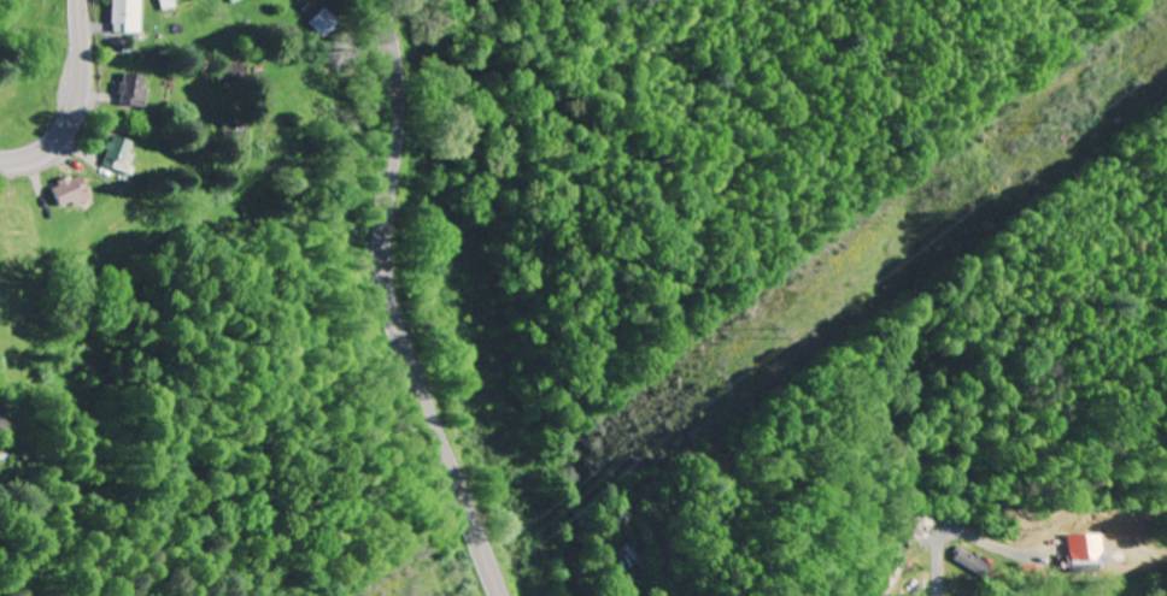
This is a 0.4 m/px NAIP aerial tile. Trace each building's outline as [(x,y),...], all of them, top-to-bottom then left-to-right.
[(111,31),(140,31),(140,0),(111,0),(111,31)] [(306,22),(322,36),(338,16),(322,3),(306,22)] [(146,75),(120,72),(117,104),(143,107),(146,75)] [(241,140),(243,123),(223,121),(222,138),(241,140)] [(104,163),(127,169),(133,140),(110,135),(104,163)] [(88,196),(79,173),(49,183),(58,206),(88,196)] [(10,418),(0,410),(0,431),(10,418)] [(932,510),(915,510),(915,526),(932,526),(932,510)] [(1067,570),(1101,570),(1101,535),(1067,535),(1067,570)] [(980,572),(985,560),(958,547),(953,558),(980,572)]
